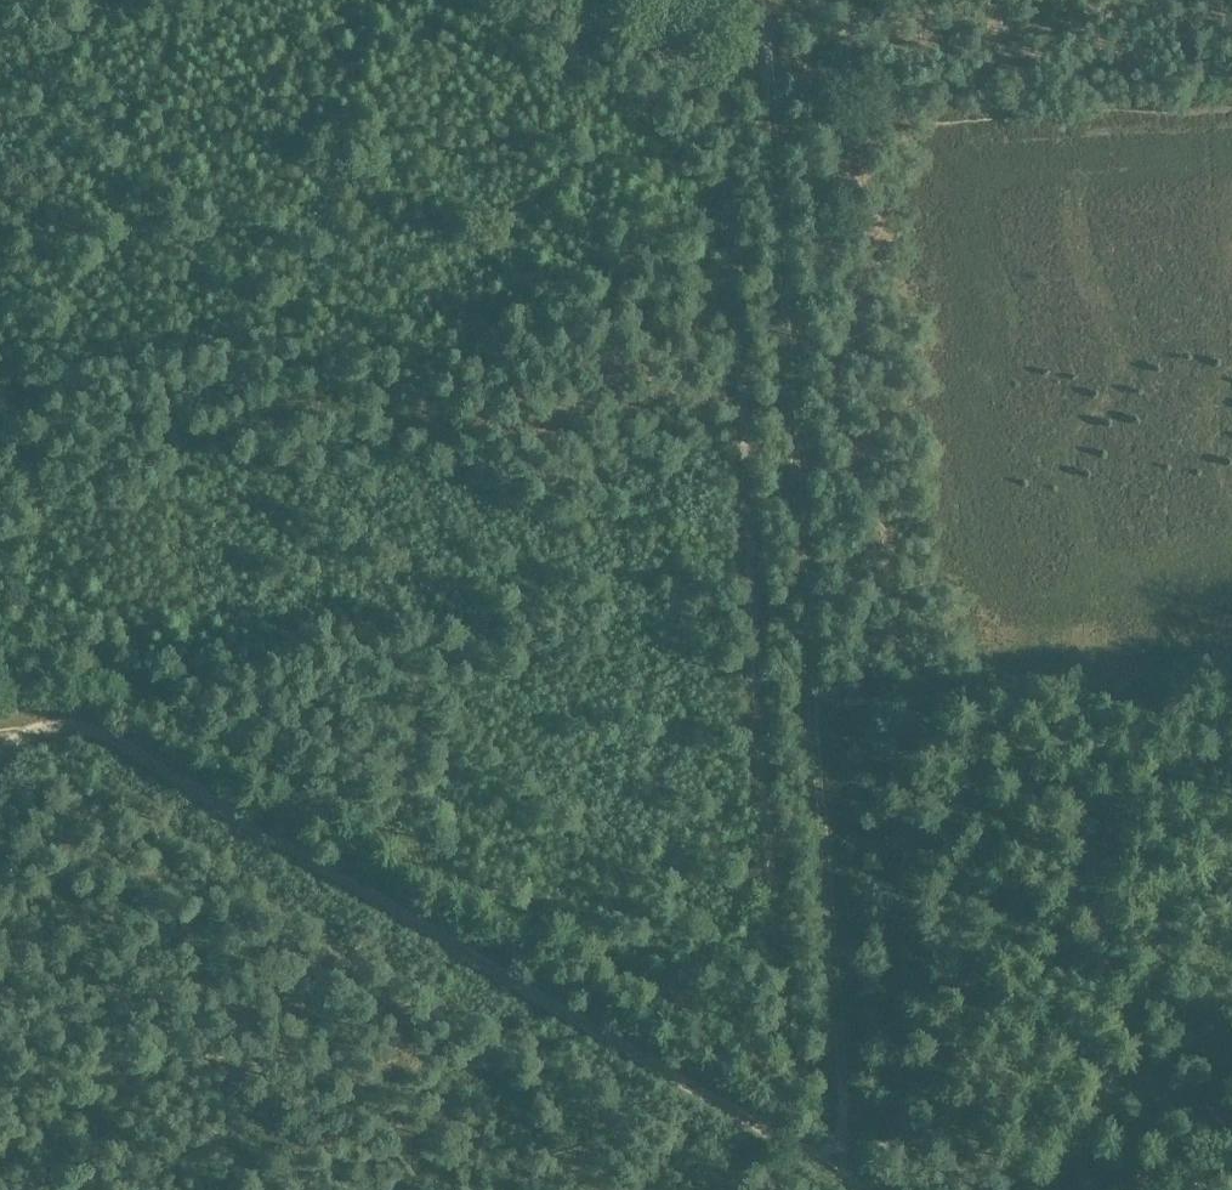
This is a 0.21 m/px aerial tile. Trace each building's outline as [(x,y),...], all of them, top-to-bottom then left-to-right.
[(71,748),(86,749),(87,732),(72,731),(71,748)]
